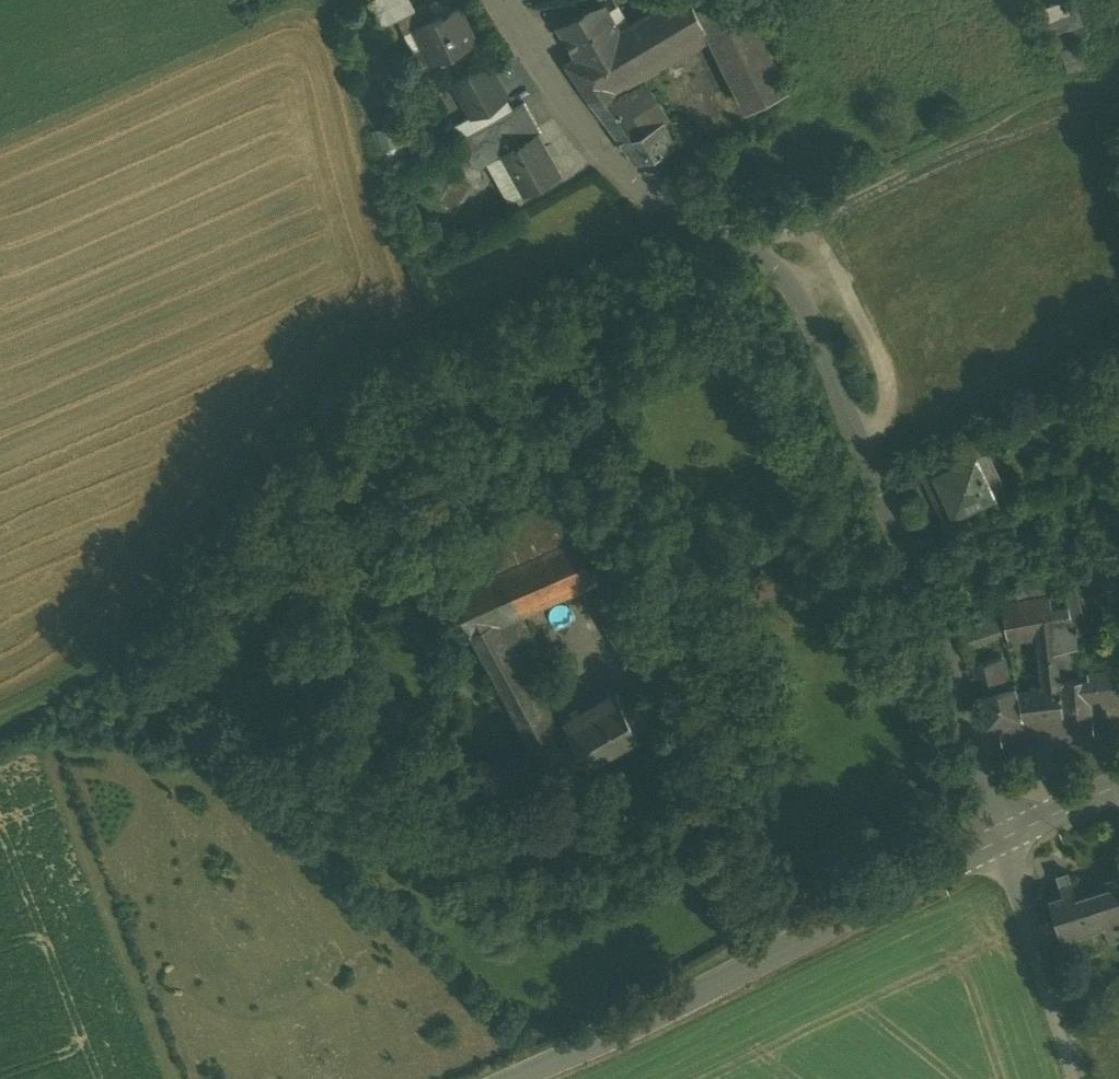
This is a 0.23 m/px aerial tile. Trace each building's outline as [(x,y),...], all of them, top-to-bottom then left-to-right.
[(376,25),(396,15),(411,8),(407,0),(364,0),(376,25)] [(411,8),(396,15),(404,31),(415,25),(414,24),(434,14),(428,0),(411,8)] [(618,93),(645,75),(642,71),(703,36),(705,35),(695,12),(690,0),(667,0),(619,30),(578,55),(564,64),(590,96),(610,82),(618,93)] [(695,12),(705,35),(703,36),(748,116),(791,95),(742,0),(718,0),(695,12)] [(1084,0),(1067,0),(1056,2),(1060,28),(1087,24),(1084,0)] [(434,14),(414,24),(415,25),(425,45),(432,42),(438,55),(474,38),(457,3),(434,14)] [(604,5),(590,7),(560,25),(578,55),(619,30),(604,5)] [(487,62),(455,80),(473,113),(506,95),(487,62)] [(618,93),(627,107),(642,127),(662,118),(670,116),(645,75),(618,93)] [(618,93),(610,82),(590,96),(609,121),(627,107),(618,93)] [(473,113),(453,125),(460,138),(513,108),(506,95),(473,113)] [(513,108),(460,138),(475,166),(486,160),(502,151),(537,131),(540,129),(525,101),(513,108)] [(642,127),(627,107),(609,121),(637,159),(674,142),(662,118),(642,127)] [(537,131),(502,151),(524,190),(559,170),(537,131)] [(524,190),(502,151),(486,160),(508,199),(524,190)] [(946,453),(920,465),(925,477),(935,473),(935,472),(951,464),(946,453)] [(951,464),(935,472),(935,473),(925,477),(943,515),(953,511),(954,512),(970,504),(993,493),(975,453),(951,464)] [(480,525),(501,568),(575,536),(555,492),(480,525)] [(970,504),(954,512),(953,511),(943,515),(949,528),(975,516),(970,504)] [(501,568),(450,591),(471,631),(495,620),(519,608),(582,582),(596,575),(575,536),(501,568)] [(623,562),(596,575),(582,582),(649,696),(689,675),(623,562)] [(1055,639),(1057,649),(1090,642),(1078,588),(1056,592),(1051,575),(1014,585),(1017,598),(1000,602),(1001,607),(1007,635),(1009,641),(1031,637),(1032,642),(1040,641),(1055,639)] [(1007,635),(1001,607),(958,623),(967,649),(1007,635)] [(495,620),(522,670),(548,657),(519,608),(495,620)] [(522,670),(495,620),(471,631),(538,755),(560,742),(522,670)] [(1055,639),(1040,641),(1045,691),(1059,689),(1057,649),(1055,639)] [(1084,647),(1060,651),(1062,667),(1078,666),(1087,664),(1084,647)] [(991,659),(973,664),(981,694),(999,689),(991,659)] [(1078,666),(1062,667),(1062,679),(1078,678),(1078,666)] [(1089,674),(1089,677),(1091,695),(1118,693),(1118,666),(1102,668),(1102,673),(1089,674)] [(1078,678),(1062,679),(1064,713),(1092,711),(1091,695),(1089,677),(1084,678),(1078,678)] [(999,689),(981,694),(988,724),(1023,718),(1018,695),(1016,685),(999,689)] [(1045,691),(1018,695),(1023,718),(1062,713),(1059,689),(1045,691)] [(611,694),(563,722),(566,727),(614,699),(611,694)] [(614,699),(566,727),(571,736),(560,742),(538,755),(554,785),(640,734),(619,696),(614,699)] [(1073,890),(1068,873),(1056,876),(1062,894),(1063,894),(1073,890)] [(1075,896),(1073,890),(1063,894),(1075,931),(1076,931),(1102,923),(1105,928),(1118,924),(1118,927),(1118,874),(1106,878),(1108,886),(1075,896)] [(1062,894),(1048,898),(1062,942),(1078,937),(1076,931),(1075,931),(1063,894),(1062,894)] [(1105,928),(1109,942),(1118,938),(1118,927),(1118,924),(1105,928)]
